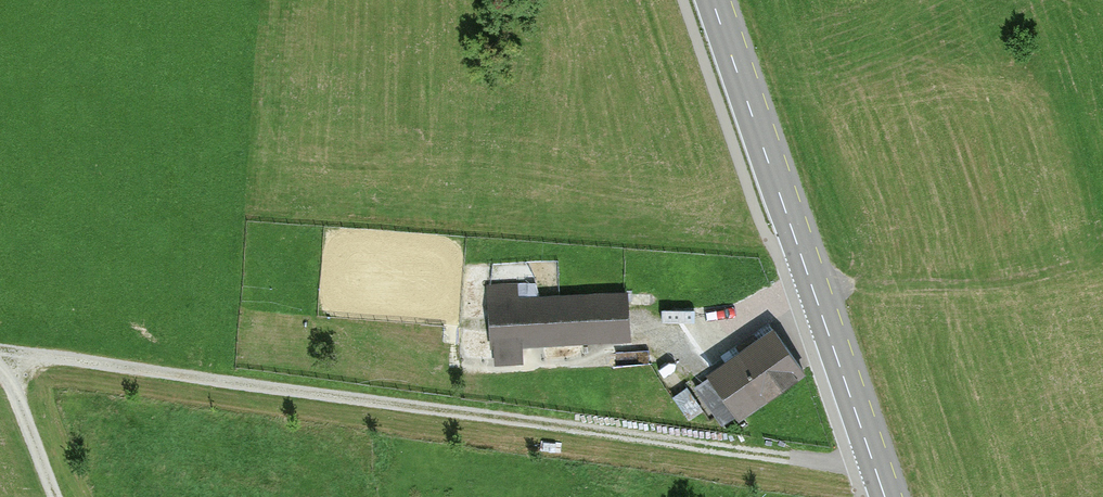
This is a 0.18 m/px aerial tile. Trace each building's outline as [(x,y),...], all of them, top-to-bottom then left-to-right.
[(518,285),(487,286),(490,364),(520,364),(520,346),(628,343),(626,295),(519,298),(518,285)] [(800,373),(770,330),(694,383),(725,427),(800,373)]
